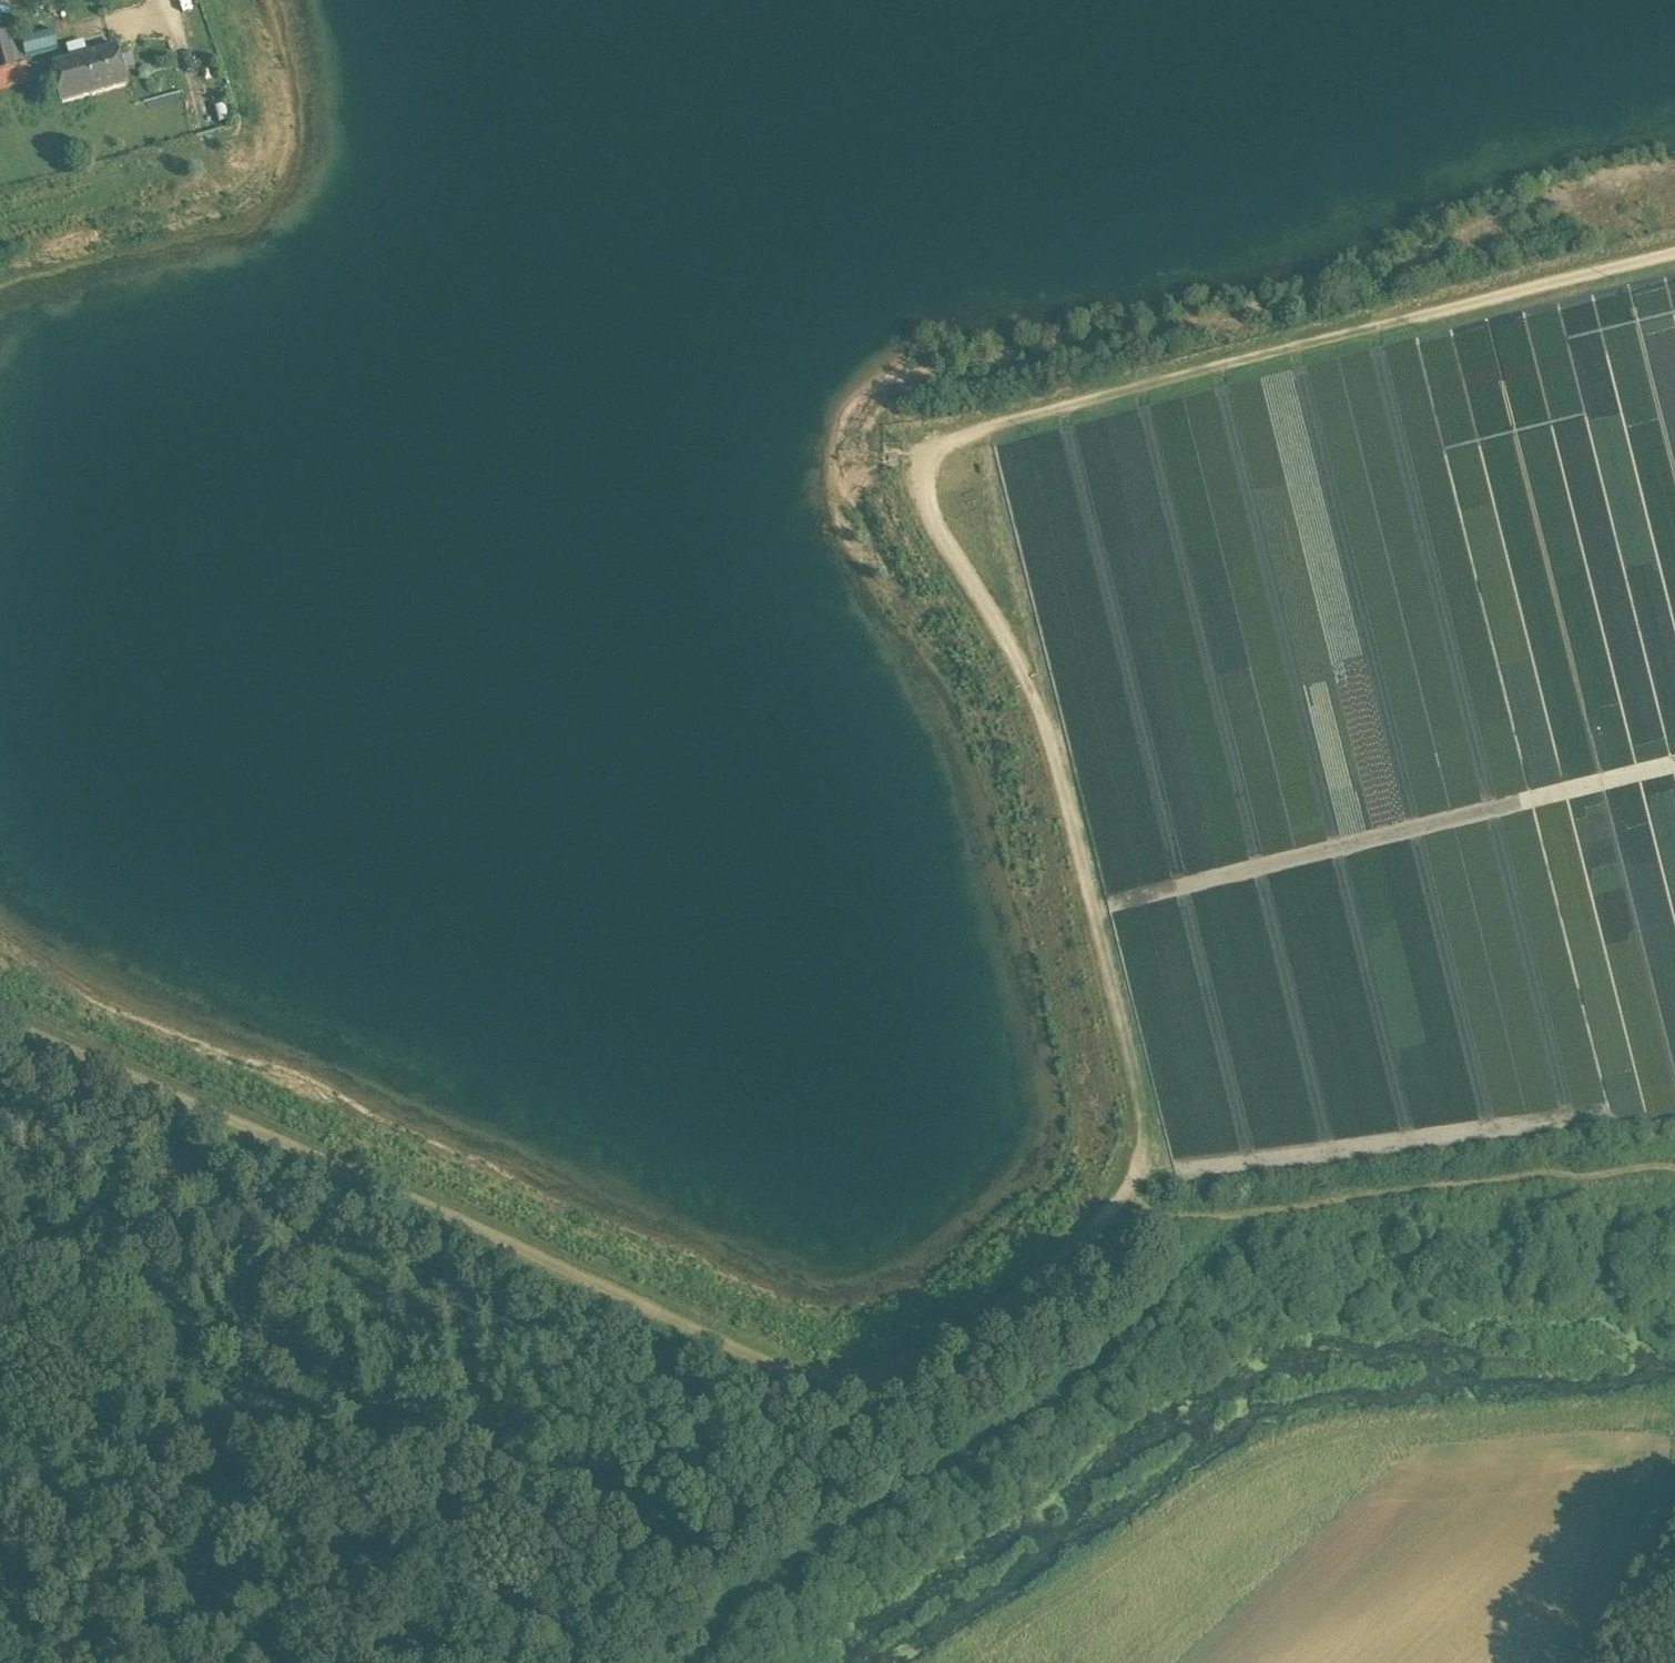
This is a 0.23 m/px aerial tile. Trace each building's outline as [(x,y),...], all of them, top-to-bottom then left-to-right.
[(0,36),(0,95),(34,87),(20,31),(0,36)] [(26,53),(61,48),(58,31),(23,36),(26,53)] [(123,45),(51,61),(62,109),(134,92),(123,45)] [(1395,812),(1373,813),(1373,822),(1405,821),(1403,797),(1395,797),(1395,812)]
